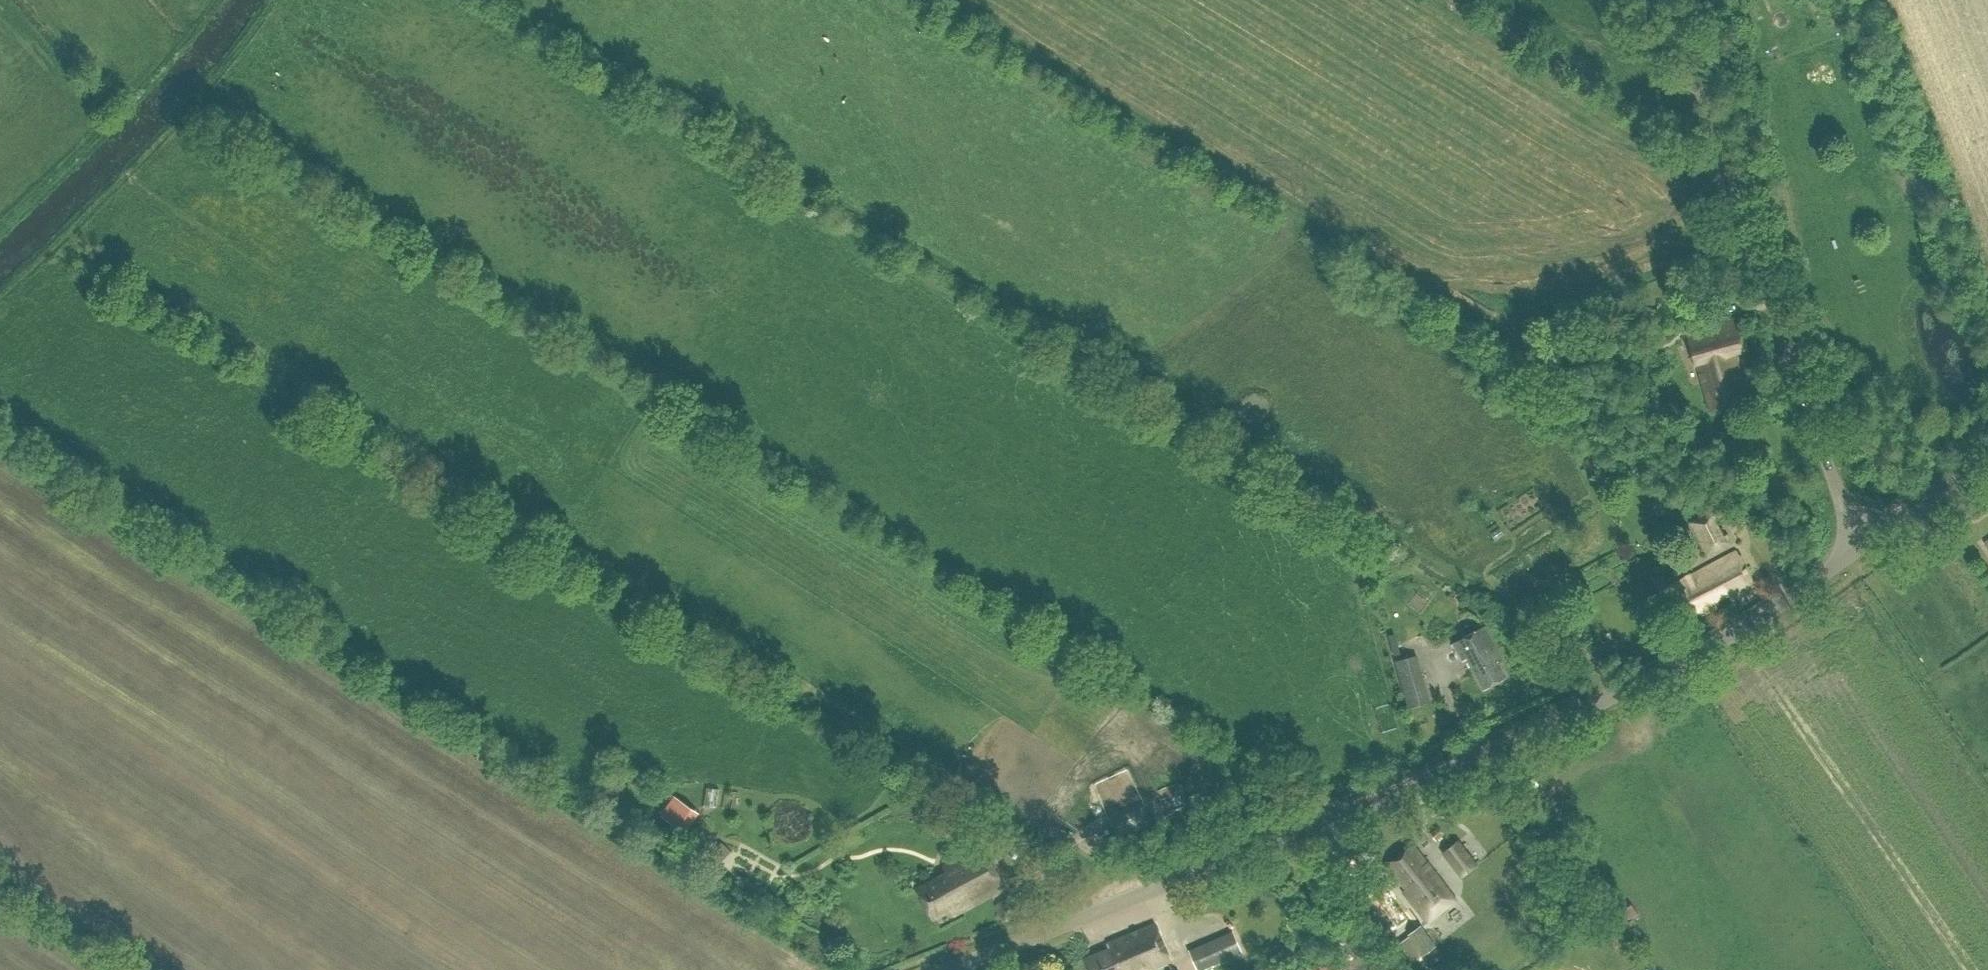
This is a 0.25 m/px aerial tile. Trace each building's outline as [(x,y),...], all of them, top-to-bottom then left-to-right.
[(1738,317),(1711,326),(1713,330),(1700,334),(1699,329),(1687,333),(1696,364),(1698,363),(1712,411),(1748,400),(1734,352),(1748,348),(1738,317)] [(1688,521),(1706,556),(1733,542),(1728,533),(1725,534),(1717,518),(1719,517),(1714,507),(1688,521)] [(1702,614),(1754,588),(1734,552),(1667,588),(1684,620),(1701,611),(1702,614)] [(1663,582),(1676,575),(1672,567),(1658,574),(1663,582)] [(1484,689),(1507,676),(1500,663),(1504,661),(1485,626),(1453,643),(1463,660),(1467,658),(1484,689)] [(1395,653),(1389,631),(1382,634),(1388,655),(1395,653)] [(1431,700),(1419,653),(1395,659),(1408,707),(1431,700)] [(646,812),(677,833),(694,809),(664,788),(646,812)] [(1444,834),(1439,827),(1431,833),(1436,840),(1444,834)] [(1444,853),(1463,878),(1478,868),(1458,842),(1444,853)] [(1428,921),(1456,899),(1413,844),(1385,866),(1428,921)] [(954,915),(1005,887),(983,845),(943,867),(947,873),(917,888),(933,918),(951,909),(954,915)] [(1171,961),(1155,924),(1108,944),(1110,949),(1085,959),(1090,969),(1132,969),(1133,969),(1149,969),(1171,961)] [(1422,927),(1410,936),(1423,954),(1435,945),(1422,927)] [(1189,949),(1199,969),(1203,969),(1245,952),(1235,929),(1189,949)]
